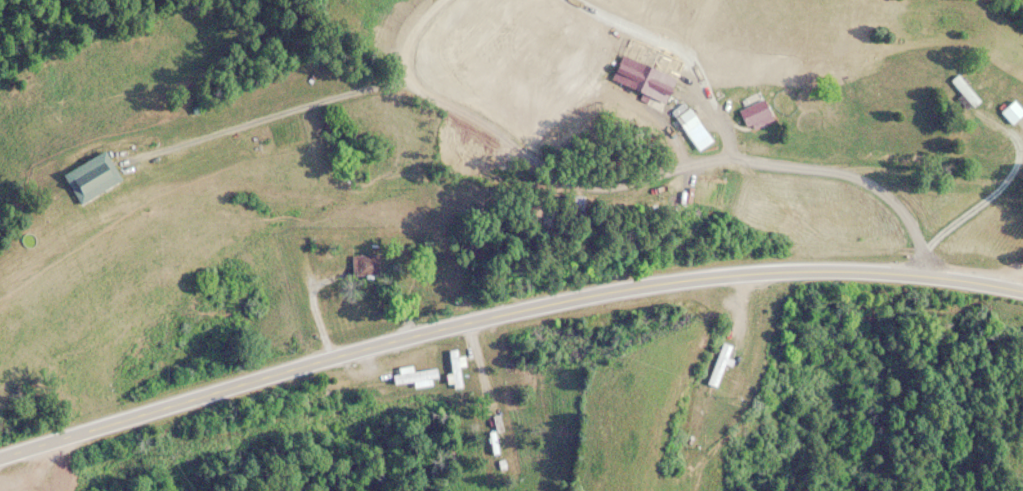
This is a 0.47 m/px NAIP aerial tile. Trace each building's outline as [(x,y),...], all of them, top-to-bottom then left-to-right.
[(956,91),(970,111),(981,103),(967,83),(956,91)] [(774,120),(766,101),(745,110),(753,129),(774,120)] [(1022,106),(1006,106),(1006,123),(1022,123),(1022,106)] [(697,145),(711,137),(693,109),(679,117),(697,145)] [(82,205),(125,182),(109,152),(66,175),(82,205)] [(382,277),(382,256),(355,256),(355,277),(382,277)] [(717,388),(735,348),(725,344),(707,384),(717,388)] [(450,353),(454,389),(462,388),(459,352),(450,353)] [(437,371),(414,374),(414,371),(394,374),(395,387),(415,384),(416,387),(439,384),(437,371)] [(504,451),(498,434),(505,432),(498,411),(483,416),(496,454),(504,451)]
